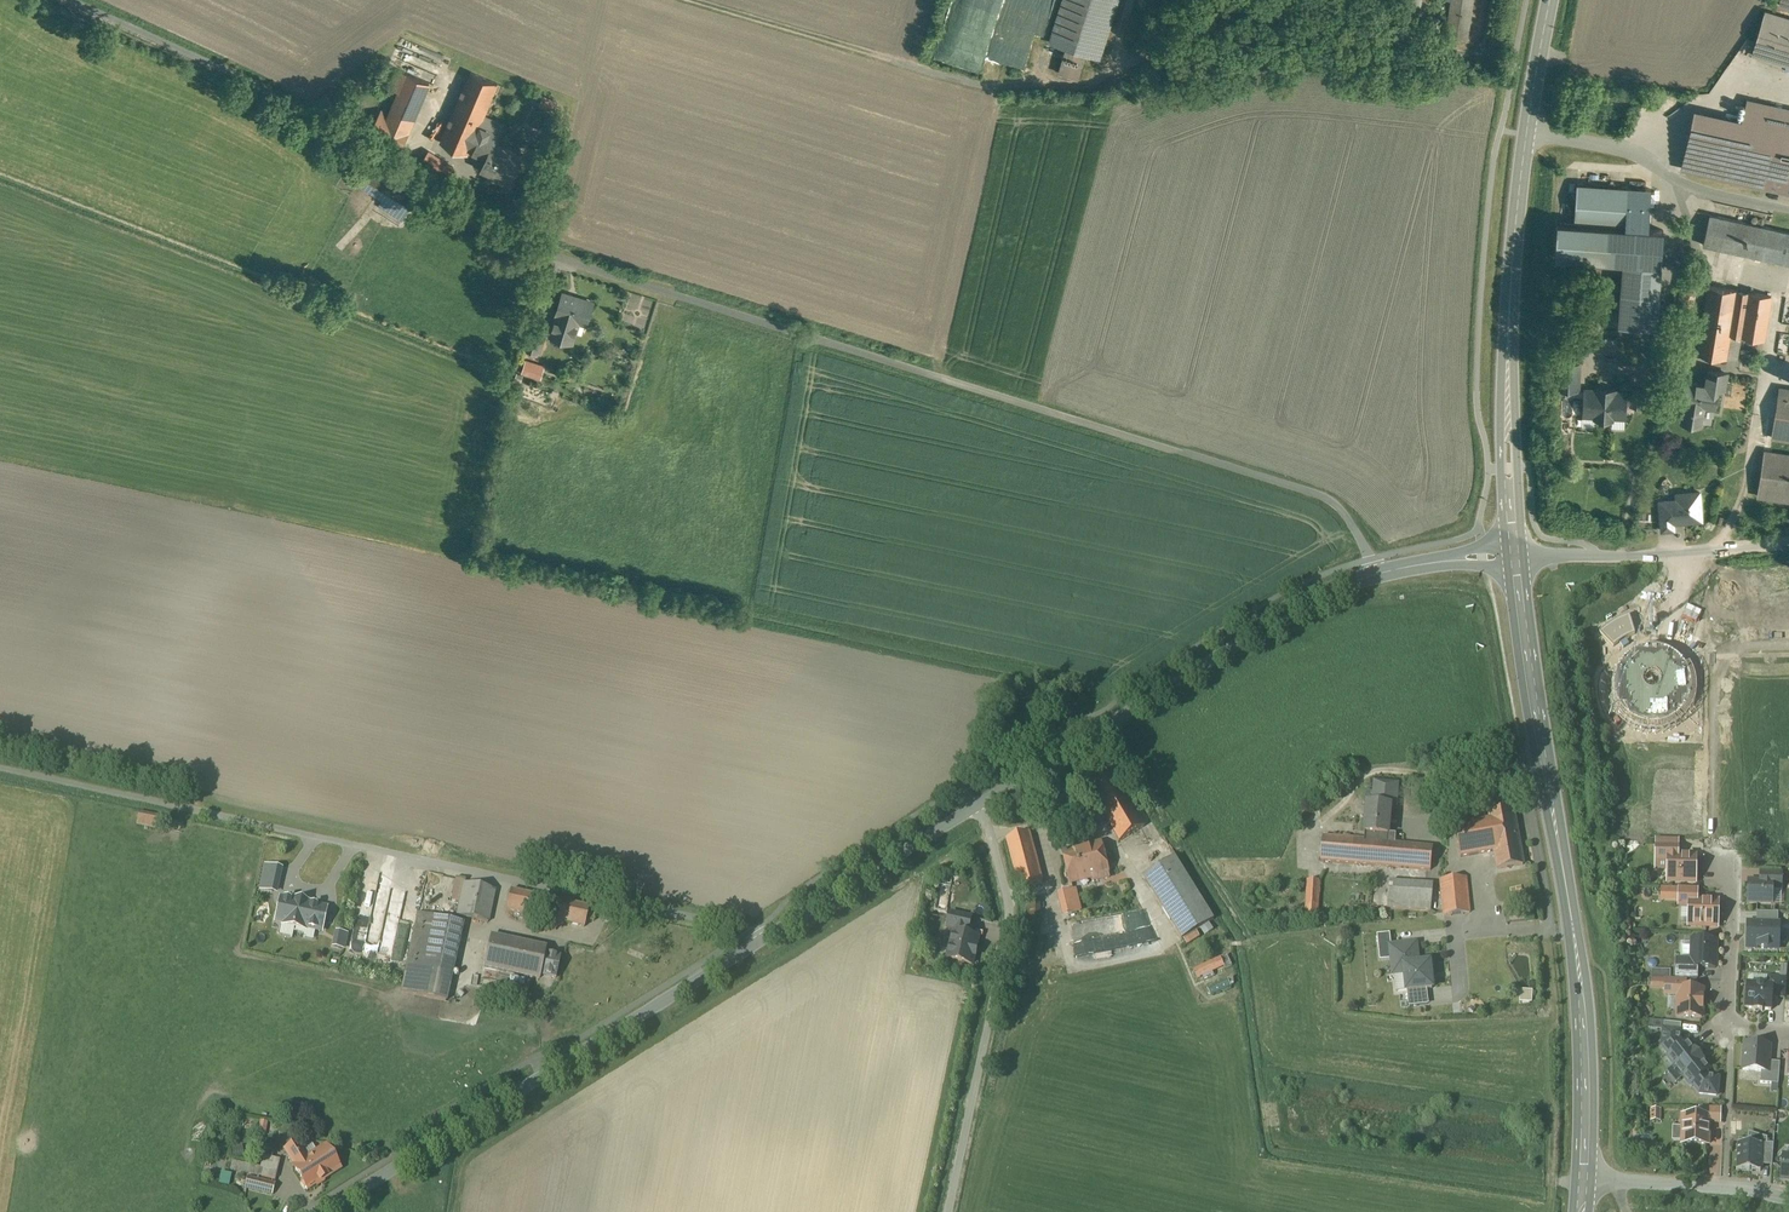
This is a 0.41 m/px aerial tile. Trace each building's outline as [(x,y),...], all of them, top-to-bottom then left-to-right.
[(1050,43),(1067,48),(1064,59),(1081,65),(1085,54),(1099,59),(1118,0),(1063,0),(1050,43)] [(1446,36),(1467,39),(1473,0),(1452,0),(1446,36)] [(1765,11),(1752,54),(1788,66),(1788,19),(1765,11)] [(429,83),(398,69),(390,88),(399,92),(389,114),(410,126),(429,83)] [(471,72),(441,142),(468,154),(470,149),(480,125),(483,120),(494,125),(499,113),(488,108),(498,83),(471,72)] [(1747,100),(1742,120),(1729,179),(1788,192),(1788,110),(1747,100)] [(1742,120),(1695,109),(1682,168),(1729,179),(1742,120)] [(389,114),(382,110),(368,133),(399,150),(412,127),(410,126),(389,114)] [(522,155),(493,143),(498,133),(480,125),(470,149),(486,157),(482,168),(511,180),(522,155)] [(454,167),(428,151),(420,164),(445,180),(454,167)] [(415,201),(367,171),(359,183),(394,205),(389,212),(403,220),(407,213),(408,214),(415,201)] [(1651,189),(1577,184),(1575,223),(1617,226),(1648,228),(1651,189)] [(1710,215),(1703,245),(1788,264),(1788,233),(1710,215)] [(1617,226),(1575,223),(1558,222),(1555,257),(1614,261),(1617,226)] [(1661,265),(1623,262),(1619,324),(1657,326),(1661,265)] [(1738,290),(1708,286),(1705,304),(1735,309),(1738,290)] [(1771,296),(1748,292),(1742,327),(1741,335),(1741,336),(1764,340),(1771,296)] [(593,302),(564,293),(553,329),(547,328),(546,333),(551,335),(573,342),(579,321),(586,323),(593,302)] [(1735,309),(1705,304),(1702,326),(1731,330),(1732,325),(1735,309)] [(1742,327),(1732,325),(1731,330),(1730,334),(1741,335),(1742,327)] [(1731,330),(1702,326),(1697,353),(1726,358),(1730,334),(1731,330)] [(1727,373),(1708,370),(1706,384),(1719,386),(1718,387),(1725,388),(1727,373)] [(1706,384),(1685,380),(1681,402),(1685,402),(1682,420),(1701,423),(1704,405),(1715,407),(1718,387),(1719,386),(1706,384)] [(1644,387),(1632,386),(1632,393),(1631,403),(1631,404),(1643,405),(1644,387)] [(1616,389),(1595,388),(1595,389),(1586,389),(1584,414),(1596,415),(1596,417),(1612,418),(1613,416),(1624,417),(1625,403),(1631,403),(1632,393),(1626,392),(1626,391),(1616,391),(1616,389)] [(1779,388),(1771,437),(1788,440),(1788,389),(1779,388)] [(1764,451),(1757,496),(1788,501),(1788,455),(1764,451)] [(1700,492),(1683,493),(1683,499),(1660,501),(1661,512),(1673,511),(1673,523),(1702,520),(1700,492)] [(1673,511),(1661,512),(1662,530),(1674,529),(1673,523),(1673,511)] [(1145,828),(1115,777),(1090,791),(1093,798),(1101,812),(1120,842),(1145,828)] [(1397,785),(1375,783),(1373,805),(1390,806),(1390,807),(1395,808),(1397,785)] [(1101,812),(1093,798),(1090,800),(1098,814),(1101,812)] [(1373,805),(1367,805),(1365,834),(1387,835),(1388,835),(1388,834),(1390,807),(1390,806),(1373,805)] [(1513,810),(1488,814),(1489,821),(1494,849),(1519,845),(1513,810)] [(1489,821),(1455,827),(1460,858),(1495,852),(1494,849),(1489,821)] [(1029,833),(1007,838),(1020,890),(1043,884),(1029,833)] [(1387,835),(1365,834),(1364,840),(1323,837),(1320,862),(1430,871),(1433,848),(1395,845),(1386,844),(1387,835)] [(1396,835),(1388,834),(1388,835),(1387,835),(1386,844),(1395,845),(1396,835)] [(1101,845),(1063,855),(1070,883),(1108,873),(1101,845)] [(1519,845),(1494,849),(1495,852),(1501,886),(1526,882),(1519,845)] [(1677,848),(1656,848),(1656,864),(1668,864),(1668,858),(1677,859),(1677,848)] [(1213,920),(1175,858),(1143,877),(1182,940),(1213,920)] [(1677,859),(1668,858),(1668,864),(1668,883),(1695,883),(1695,859),(1677,859)] [(276,893),(282,870),(265,866),(260,890),(276,893)] [(1781,875),(1761,874),(1760,884),(1772,884),(1771,891),(1781,891),(1781,875)] [(1440,881),(1444,916),(1470,913),(1466,878),(1440,881)] [(1319,881),(1308,881),(1306,919),(1317,920),(1319,881)] [(495,891),(463,884),(456,916),(488,923),(495,891)] [(1433,888),(1390,884),(1388,908),(1431,912),(1433,888)] [(1760,884),(1749,884),(1748,905),(1771,905),(1771,891),(1772,884),(1760,884)] [(588,908),(510,891),(506,910),(584,927),(586,920),(588,908)] [(1072,891),(1063,893),(1067,910),(1076,908),(1072,891)] [(1697,892),(1679,891),(1678,907),(1689,908),(1690,903),(1696,903),(1697,892)] [(293,902),(281,899),(276,922),(283,924),(283,926),(295,928),(298,915),(301,902),(294,900),(293,902)] [(298,915),(295,928),(304,930),(305,928),(321,931),(326,909),(307,905),(308,903),(301,902),(298,915)] [(1696,903),(1690,903),(1689,908),(1689,927),(1716,928),(1717,904),(1696,903)] [(596,910),(588,908),(586,920),(593,922),(596,910)] [(462,923),(418,913),(400,993),(445,1002),(462,923)] [(972,919),(950,914),(947,928),(955,930),(968,933),(972,919)] [(1778,914),(1756,914),(1756,925),(1778,925),(1778,914)] [(1756,925),(1747,925),(1747,950),(1778,951),(1779,926),(1778,925),(1756,925)] [(968,933),(955,930),(948,960),(972,965),(974,956),(975,956),(977,948),(976,948),(978,939),(968,937),(968,933)] [(545,949),(490,938),(484,967),(539,979),(540,975),(544,955),(545,949)] [(1716,943),(1692,942),(1691,962),(1691,969),(1697,969),(1715,970),(1716,943)] [(1415,945),(1390,947),(1392,976),(1407,975),(1408,991),(1433,989),(1430,962),(1416,963),(1415,945)] [(559,958),(544,955),(540,975),(554,978),(559,958)] [(1228,955),(1193,974),(1199,981),(1225,970),(1228,976),(1206,989),(1211,998),(1231,988),(1235,971),(1228,955)] [(1691,962),(1677,962),(1676,981),(1686,981),(1697,981),(1697,969),(1691,969),(1691,962)] [(1786,979),(1768,977),(1767,986),(1773,986),(1772,999),(1785,1000),(1786,979)] [(1676,981),(1665,980),(1665,996),(1678,997),(1678,991),(1685,991),(1686,981),(1676,981)] [(1767,986),(1747,984),(1745,1010),(1754,1010),(1754,1012),(1762,1013),(1762,1011),(1771,1012),(1772,999),(1773,986),(1767,986)] [(1685,991),(1678,991),(1678,997),(1677,1018),(1701,1019),(1702,992),(1685,991)] [(1664,1024),(1662,1041),(1679,1043),(1681,1026),(1664,1024)] [(1679,1043),(1662,1041),(1661,1048),(1669,1058),(1667,1059),(1690,1087),(1692,1086),(1699,1095),(1716,1097),(1718,1080),(1708,1079),(1705,1075),(1709,1072),(1702,1063),(1703,1063),(1694,1052),(1693,1053),(1686,1044),(1682,1047),(1679,1043)] [(1770,1048),(1744,1046),(1742,1071),(1761,1073),(1768,1073),(1769,1063),(1770,1048)] [(1780,1064),(1769,1063),(1768,1073),(1761,1073),(1760,1084),(1778,1086),(1780,1064)] [(1720,1110),(1699,1110),(1699,1117),(1709,1118),(1709,1124),(1720,1124),(1720,1110)] [(1699,1117),(1683,1117),(1682,1145),(1708,1146),(1709,1124),(1709,1118),(1699,1117)] [(289,1140),(283,1144),(287,1150),(293,1146),(289,1140)] [(287,1150),(284,1151),(294,1166),(308,1158),(298,1143),(293,1146),(287,1150)] [(1760,1147),(1737,1145),(1736,1172),(1760,1173),(1760,1167),(1761,1147),(1760,1147)] [(1773,1145),(1760,1145),(1760,1147),(1761,1147),(1760,1167),(1772,1167),(1773,1145)] [(294,1166),(294,1167),(308,1189),(339,1170),(325,1147),(308,1158),(294,1166)] [(647,1150),(635,1148),(631,1165),(644,1168),(647,1150)] [(280,1160),(263,1156),(260,1169),(263,1169),(261,1177),(275,1180),(280,1160)] [(274,1184),(247,1178),(244,1188),(272,1195),(274,1184)]
